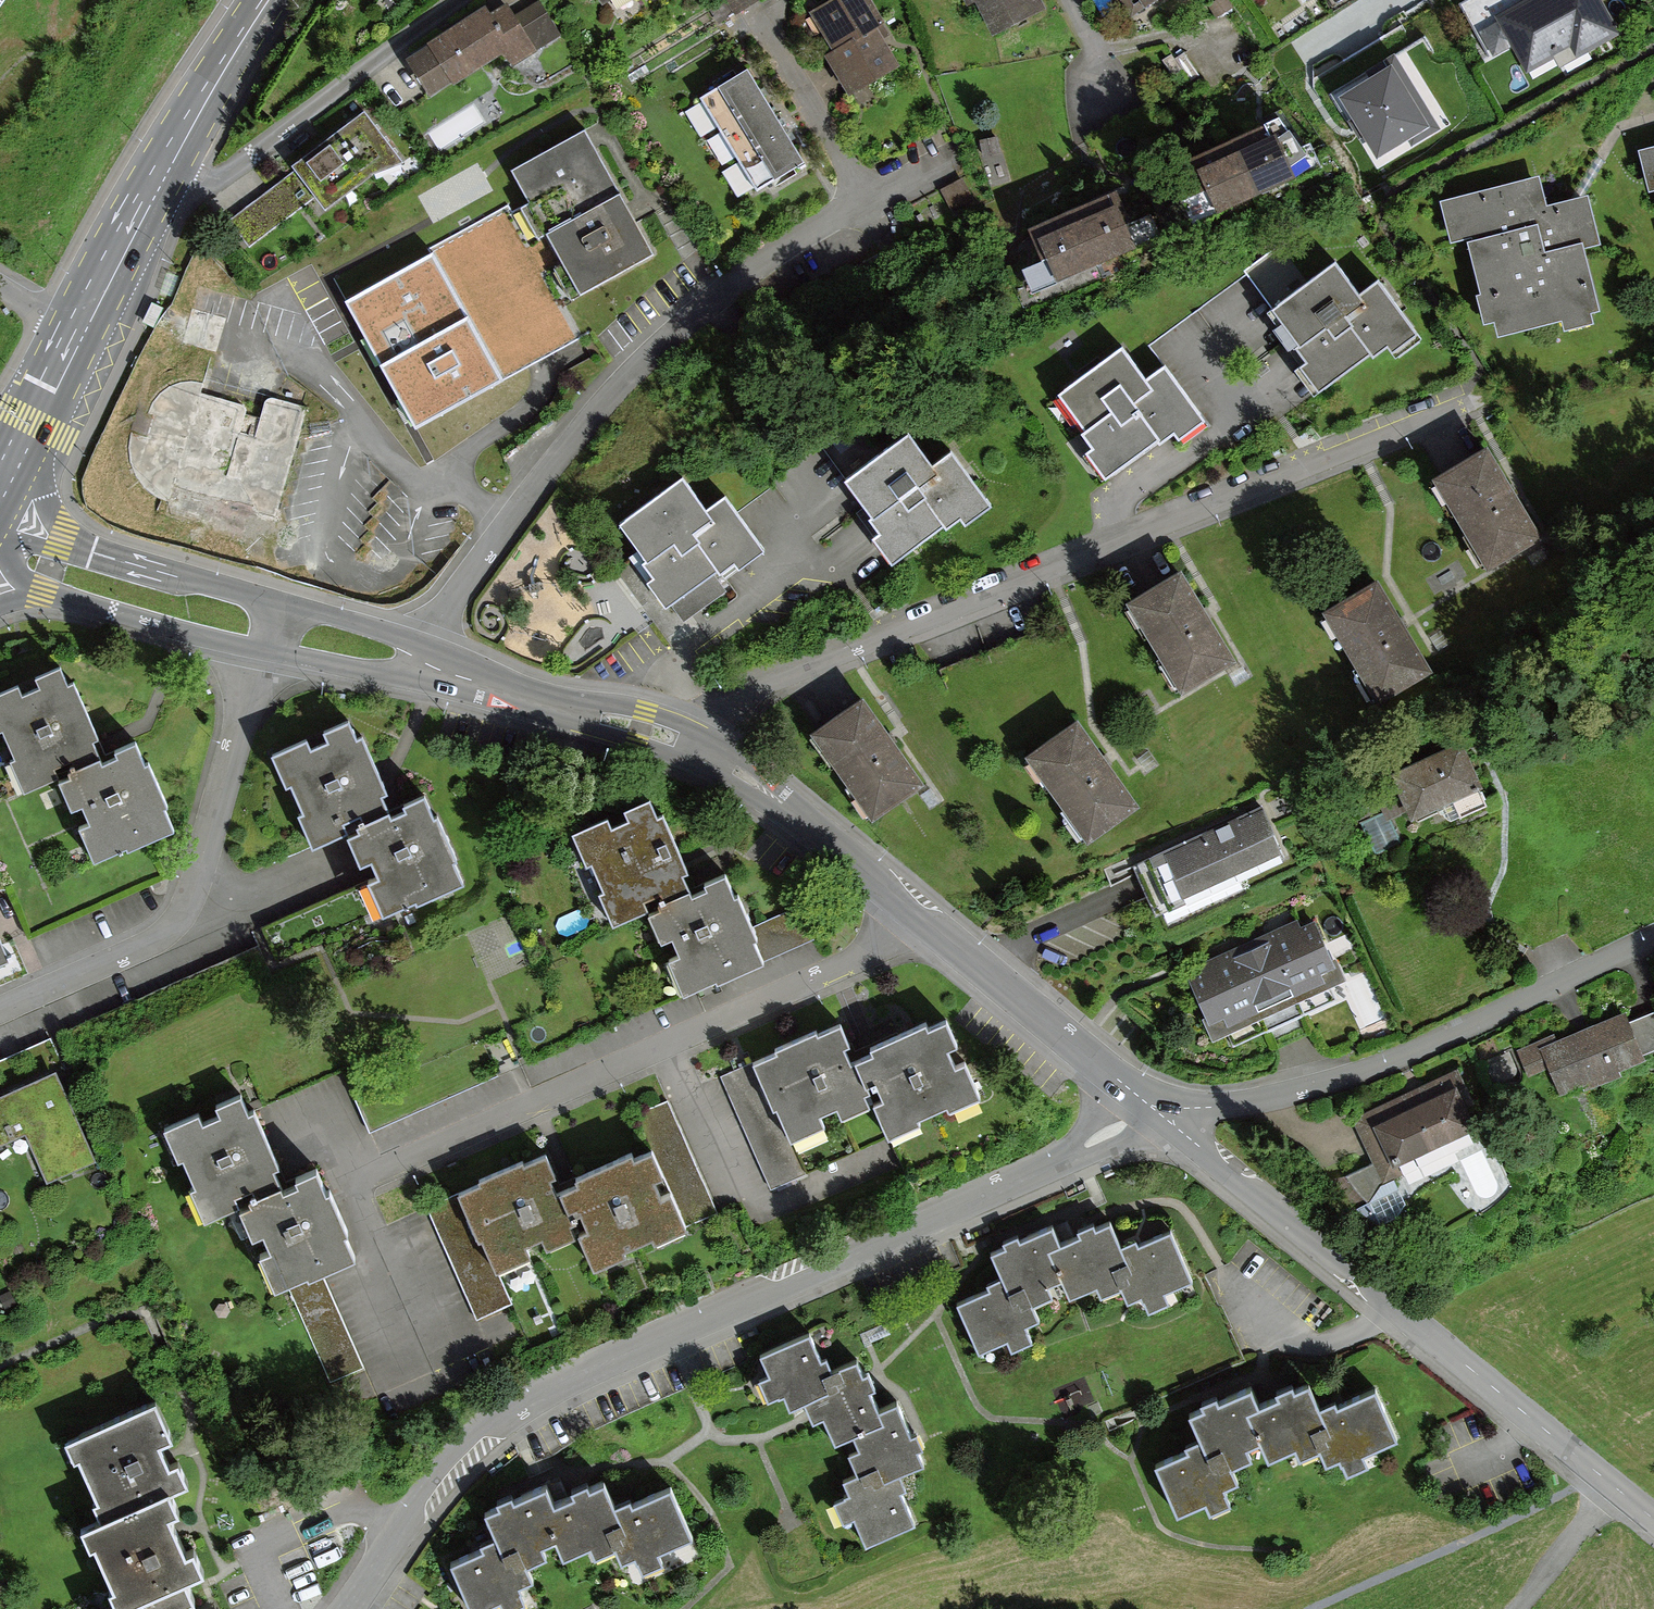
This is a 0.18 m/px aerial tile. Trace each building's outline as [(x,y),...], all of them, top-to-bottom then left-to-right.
[(833,54),(853,41),(855,44),(878,30),(885,25),(870,0),(834,0),(809,15),(833,54)] [(1041,0),(983,0),(999,32),(1045,8),(1041,0)] [(1141,13),(1158,0),(1132,0),(1141,13)] [(1503,16),(1532,71),(1577,47),(1581,55),(1624,32),(1607,0),(1533,0),(1503,16)] [(487,12),(408,64),(431,98),(503,50),(514,67),(538,51),(509,8),(492,19),(487,12)] [(853,41),(833,54),(824,59),(849,99),(901,67),(878,30),(855,44),(853,41)] [(751,71),(704,99),(761,194),(807,167),(751,71)] [(1431,139),(1407,102),(1369,127),(1393,164),(1431,139)] [(395,158),(363,116),(292,169),(295,173),(230,222),(250,248),(314,199),(323,212),(395,158)] [(1272,134),(1235,150),(1255,195),(1292,179),(1272,134)] [(587,135),(512,174),(578,298),(652,258),(587,135)] [(1235,150),(1199,166),(1219,211),(1255,195),(1235,150)] [(1629,157),(1640,198),(1653,194),(1653,151),(1629,157)] [(1545,177),(1445,202),(1456,243),(1477,238),(1491,293),(1485,295),(1492,323),(1502,321),(1505,331),(1563,316),(1566,325),(1596,317),(1593,308),(1603,306),(1587,243),(1606,238),(1595,197),(1553,208),(1545,177)] [(1113,202),(1074,219),(1094,265),(1133,248),(1113,202)] [(1074,219),(1035,236),(1055,282),(1094,265),(1074,219)] [(1263,299),(1289,289),(1277,259),(1251,270),(1263,299)] [(434,260),(359,299),(426,425),(501,386),(434,260)] [(1341,263),(1278,309),(1314,358),(1304,365),(1323,391),(1390,343),(1397,352),(1421,335),(1381,280),(1363,293),(1341,263)] [(1126,351),(1062,397),(1098,447),(1089,453),(1108,479),(1175,431),(1182,440),(1206,423),(1166,368),(1148,381),(1126,351)] [(162,391),(152,403),(147,414),(156,417),(151,437),(131,432),(128,447),(130,461),(140,482),(150,493),(157,497),(170,500),(174,483),(260,506),(258,512),(278,518),(307,408),(267,398),(256,437),(240,433),(247,406),(200,394),(202,385),(189,382),(175,383),(162,391)] [(911,437),(848,483),(884,533),(874,539),(893,565),(960,517),(967,526),(991,509),(951,454),(933,467),(911,437)] [(1487,453),(1433,485),(1488,575),(1542,543),(1487,453)] [(685,481),(621,526),(657,576),(648,582),(664,606),(671,601),(681,615),(726,583),(720,574),(758,547),(724,498),(706,510),(685,481)] [(1187,575),(1133,606),(1185,695),(1239,664),(1187,575)] [(1384,584),(1329,616),(1379,703),(1434,671),(1384,584)] [(98,751),(59,663),(0,689),(0,736),(22,786),(56,772),(98,751)] [(922,791),(862,706),(811,742),(871,827),(922,791)] [(349,827),(396,808),(358,717),(275,751),(312,842),(349,827)] [(1140,813),(1080,729),(1029,765),(1089,849),(1140,813)] [(134,736),(98,751),(56,772),(92,854),(171,819),(134,736)] [(1461,738),(1390,772),(1413,821),(1485,787),(1461,738)] [(396,808),(349,827),(385,915),(467,882),(430,794),(396,808)] [(612,922),(647,907),(662,901),(659,896),(690,883),(654,798),(626,810),(629,817),(611,824),(608,817),(574,832),(612,922)] [(1285,854),(1265,816),(1158,871),(1178,909),(1285,854)] [(662,901),(647,907),(661,940),(676,934),(683,950),(670,955),(685,989),(763,957),(726,868),(690,883),(659,896),(662,901)] [(1315,920),(1274,938),(1299,997),(1341,979),(1315,920)] [(1274,938),(1232,956),(1258,1015),(1299,997),(1274,938)] [(1232,956),(1191,974),(1216,1033),(1258,1015),(1232,956)] [(1646,1055),(1626,1012),(1547,1047),(1566,1090),(1646,1055)] [(855,1056),(875,1099),(891,1136),(983,1095),(968,1061),(961,1064),(952,1045),(959,1042),(947,1015),(855,1056)] [(843,1113),(875,1099),(855,1056),(840,1022),(755,1059),(790,1137),(825,1121),(821,1114),(839,1106),(843,1113)] [(0,1094),(0,1142),(27,1130),(48,1176),(94,1156),(55,1069),(0,1094)] [(1481,1124),(1455,1072),(1357,1120),(1382,1172),(1481,1124)] [(246,1200),(289,1182),(258,1109),(249,1090),(222,1101),(225,1109),(207,1117),(204,1109),(169,1124),(209,1216),(246,1200)] [(562,1185),(581,1228),(596,1261),(626,1248),(624,1242),(654,1229),(656,1234),(685,1221),(670,1186),(661,1190),(655,1176),(664,1172),(652,1145),(562,1185)] [(547,1243),(581,1228),(562,1185),(546,1150),(460,1189),(494,1266),(531,1250),(527,1242),(543,1235),(547,1243)] [(289,1182),(246,1200),(260,1232),(269,1228),(278,1250),(269,1253),(282,1285),(365,1250),(328,1165),(289,1182)] [(1050,1246),(1064,1278),(1071,1297),(1098,1286),(1101,1295),(1124,1285),(1129,1300),(1143,1294),(1149,1308),(1170,1300),(1166,1290),(1194,1279),(1174,1230),(1141,1243),(1140,1239),(1123,1246),(1112,1221),(1062,1242),(1050,1246)] [(1051,1284),(1064,1278),(1050,1246),(1062,1242),(1055,1225),(993,1251),(1004,1277),(991,1282),(993,1287),(960,1301),(980,1350),(1008,1338),(1013,1349),(1033,1340),(1026,1324),(1040,1319),(1034,1303),(1055,1294),(1051,1284)] [(332,1288),(291,1307),(319,1368),(360,1347),(332,1288)] [(833,1443),(853,1434),(883,1422),(879,1412),(858,1362),(833,1373),(827,1359),(820,1362),(810,1337),(761,1357),(769,1376),(758,1381),(766,1401),(783,1394),(789,1408),(804,1402),(813,1422),(823,1418),(833,1443)] [(1249,1410),(1261,1439),(1268,1456),(1297,1443),(1301,1455),(1321,1446),(1328,1462),(1343,1455),(1349,1468),(1369,1459),(1365,1448),(1398,1434),(1379,1389),(1341,1405),(1337,1396),(1320,1404),(1311,1384),(1296,1390),(1294,1383),(1279,1390),(1281,1396),(1260,1405),(1249,1410)] [(1247,1444),(1261,1439),(1249,1410),(1260,1405),(1252,1387),(1219,1401),(1217,1396),(1204,1402),(1206,1407),(1192,1413),(1203,1437),(1190,1442),(1193,1448),(1158,1462),(1179,1510),(1207,1498),(1211,1509),(1230,1500),(1224,1485),(1240,1478),(1234,1465),(1253,1457),(1247,1444)] [(104,1516),(170,1487),(188,1478),(179,1457),(171,1461),(168,1453),(161,1439),(169,1435),(153,1401),(69,1438),(104,1516)] [(883,1422),(853,1434),(860,1452),(849,1456),(856,1474),(844,1479),(850,1493),(835,1499),(844,1520),(854,1516),(866,1543),(914,1522),(900,1490),(904,1488),(899,1477),(924,1466),(899,1405),(879,1412),(883,1422)] [(608,1480),(558,1501),(563,1513),(548,1519),(555,1535),(562,1551),(590,1539),(594,1549),(616,1540),(621,1553),(633,1548),(640,1564),(659,1556),(655,1546),(691,1532),(670,1483),(619,1505),(608,1480)] [(542,1540),(555,1535),(548,1519),(563,1513),(558,1501),(550,1483),(488,1509),(501,1539),(449,1561),(468,1606),(499,1593),(503,1603),(524,1594),(518,1580),(529,1575),(524,1562),(547,1552),(542,1540)] [(170,1487),(104,1516),(85,1524),(121,1605),(188,1576),(206,1568),(196,1546),(190,1549),(182,1531),(174,1511),(179,1509),(170,1487)] [(121,1605),(113,1608),(192,1608),(189,1601),(197,1597),(188,1576),(121,1605)]
